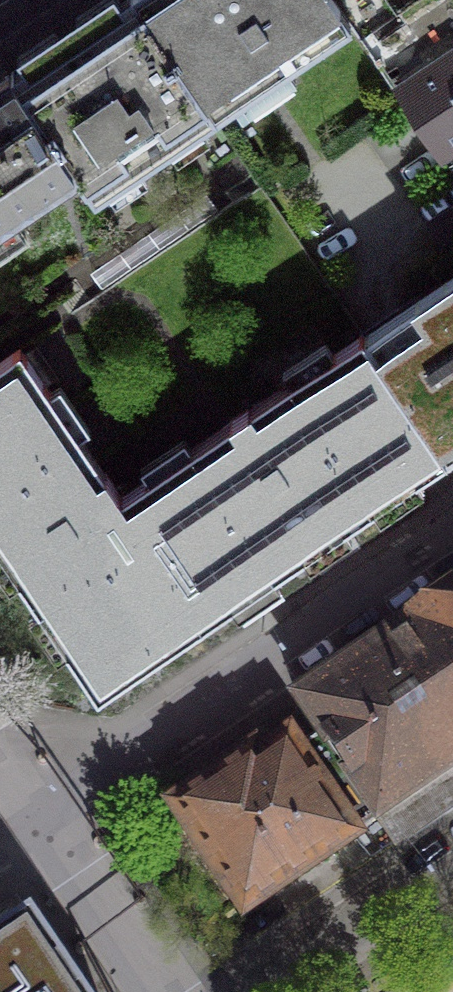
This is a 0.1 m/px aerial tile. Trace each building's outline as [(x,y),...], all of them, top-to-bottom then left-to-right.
[(139,0),(135,0),(84,35),(16,81),(75,168),(96,198),(216,114),(139,0)] [(336,0),(139,0),(216,114),(352,24),(336,0)] [(352,24),(359,35),(396,9),(390,0),(336,0),(352,24)] [(359,35),(396,90),(401,86),(442,149),(452,141),(452,0),(410,0),(396,9),(359,35)] [(16,81),(10,72),(0,78),(0,249),(28,231),(13,209),(75,168),(16,81)] [(122,495),(203,618),(445,454),(363,329),(122,495)] [(0,358),(0,547),(98,689),(203,618),(122,495),(20,345),(0,358)] [(443,369),(452,384),(452,363),(443,369)] [(300,704),(321,735),(379,818),(397,847),(452,809),(452,600),(300,704)] [(215,781),(176,808),(247,909),(379,818),(321,735),(296,752),(289,742),(274,752),(260,762),(254,754),(215,781)] [(31,911),(0,932),(0,991),(84,991),(31,911)]
